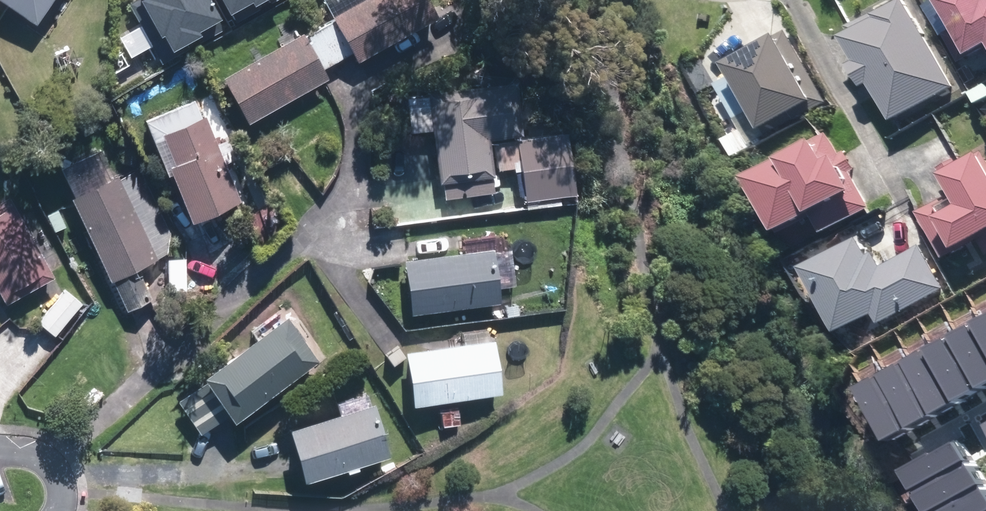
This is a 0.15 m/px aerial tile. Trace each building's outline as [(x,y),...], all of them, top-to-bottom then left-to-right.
[(28,34),(51,0),(0,0),(0,16),(28,34)] [(130,5),(143,28),(122,39),(132,57),(150,48),(156,59),(160,57),(163,63),(228,27),(213,0),(140,0),(130,5)] [(209,82),(235,130),(323,83),(317,72),(346,57),(351,68),(429,27),(415,0),(362,0),(209,82)] [(237,24),(280,0),(223,0),(237,24)] [(922,7),(956,67),(985,51),(985,0),(935,0),(922,7)] [(952,91),(901,5),(880,17),(877,12),(836,36),(856,69),(848,73),(861,95),(869,90),(890,127),(952,91)] [(786,33),(721,69),(761,141),(827,105),(786,33)] [(504,81),(397,97),(403,136),(425,132),(436,203),(491,195),(483,142),(512,138),(504,81)] [(146,141),(180,229),(236,207),(202,119),(146,141)] [(560,136),(488,147),(492,173),(512,170),(517,204),(570,196),(560,136)] [(828,136),(742,183),(774,241),(810,221),(820,239),(870,212),(828,136)] [(943,263),(976,244),(985,260),(985,157),(984,153),(957,168),(954,163),(934,175),(948,198),(916,217),(943,263)] [(137,166),(63,202),(118,315),(148,300),(134,272),(178,251),(137,166)] [(0,202),(0,307),(2,310),(51,282),(5,199),(0,202)] [(857,242),(799,274),(835,339),(873,318),(879,328),(945,292),(920,248),(879,270),(872,256),(866,259),(857,242)] [(505,248),(395,262),(402,319),(493,306),(488,270),(508,267),(505,248)] [(63,289),(33,325),(53,341),(82,304),(63,289)] [(195,386),(172,402),(198,440),(312,363),(281,317),(190,379),(195,386)] [(985,393),(985,335),(981,325),(956,338),(985,393)] [(932,350),(961,405),(985,393),(956,338),(932,350)] [(489,341),(397,354),(404,408),(496,396),(489,341)] [(909,362),(938,418),(961,405),(932,350),(909,362)] [(886,374),(914,430),(938,418),(909,362),(886,374)] [(865,385),(894,440),(910,432),(914,430),(886,374),(865,385)] [(277,433),(292,484),(382,457),(363,394),(329,404),(332,416),(277,433)] [(960,435),(899,469),(912,491),(973,457),(971,454),(960,435)] [(973,457),(912,491),(922,510),(932,510),(985,481),(985,479),(973,457)] [(932,510),(985,510),(985,481),(932,510)]
